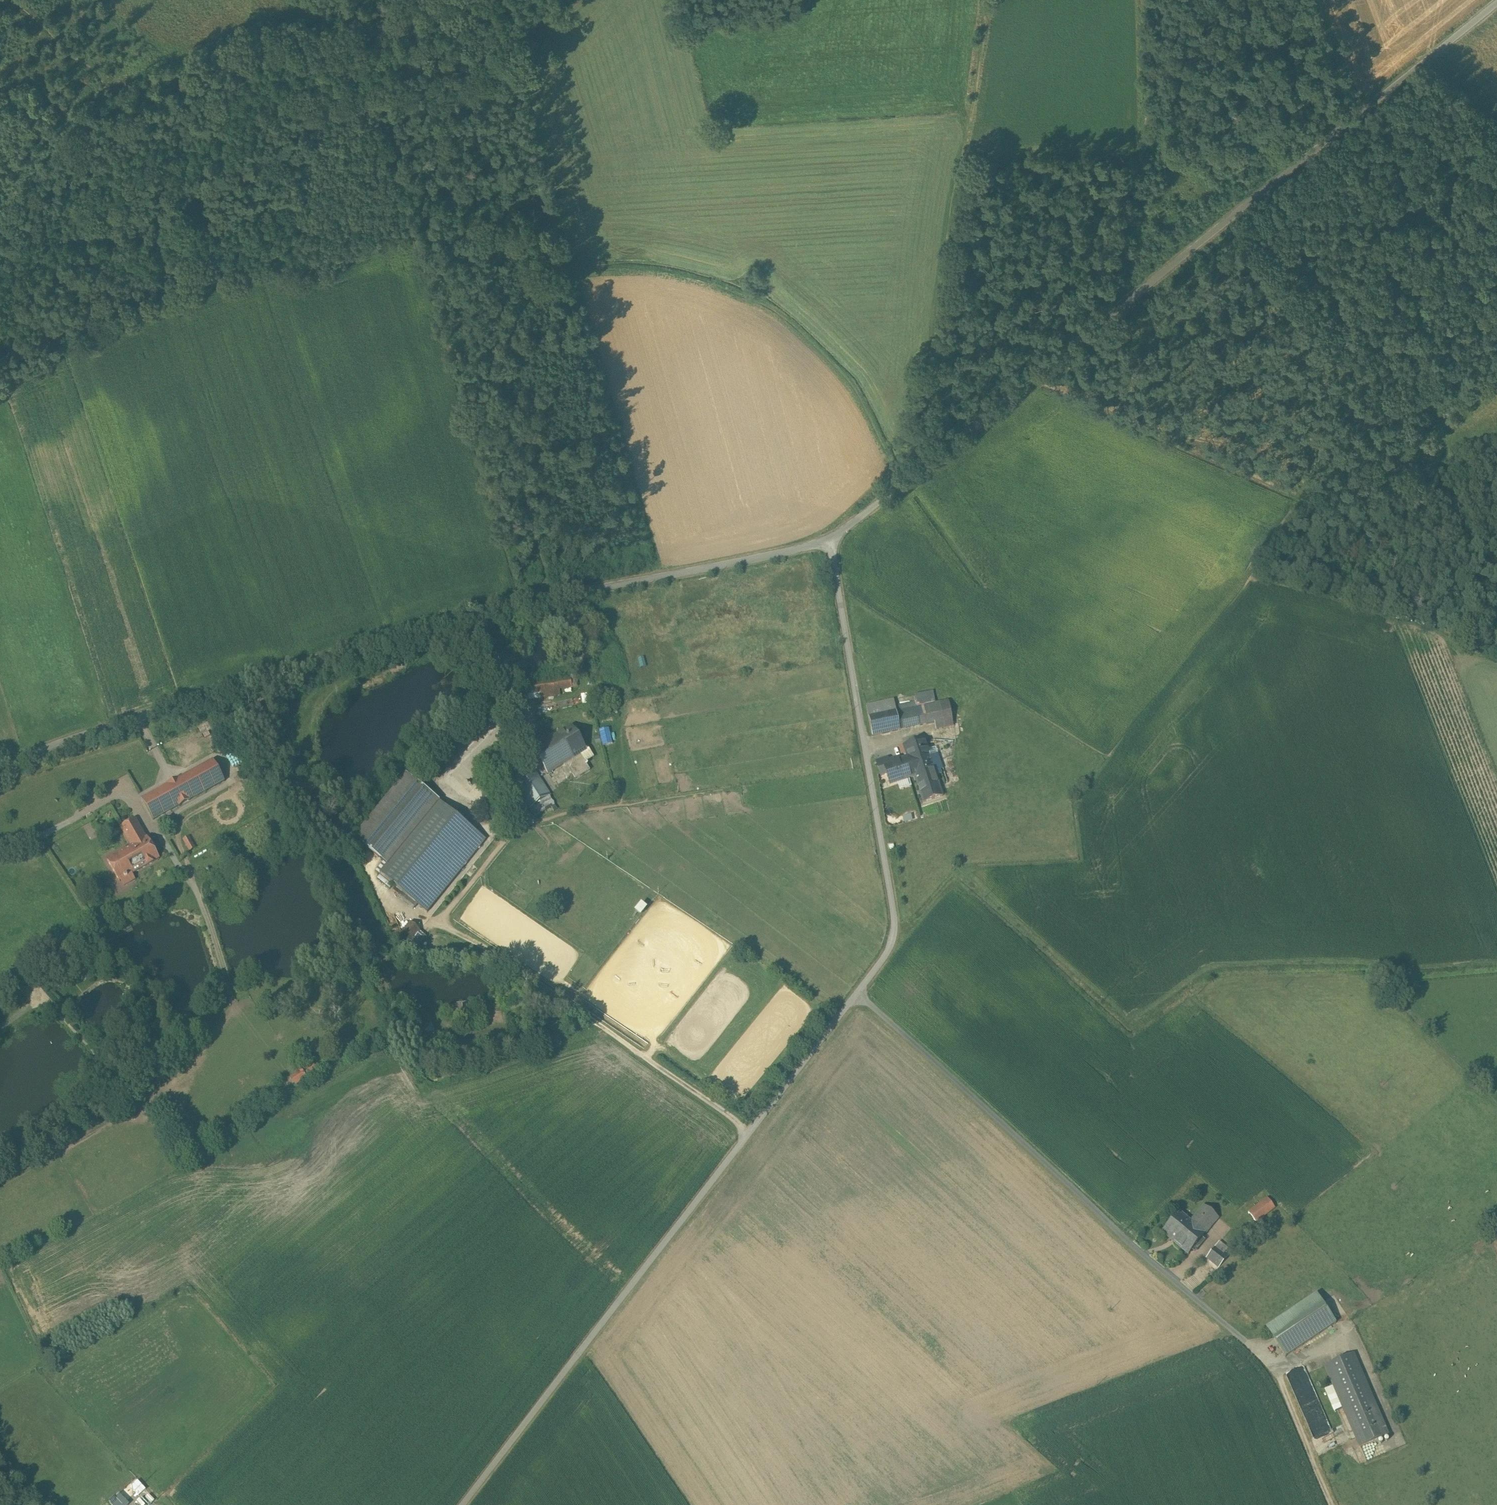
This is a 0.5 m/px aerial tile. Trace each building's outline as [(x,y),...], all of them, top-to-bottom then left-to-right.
[(517,685),(519,695),(572,687),(570,677),(517,685)] [(900,730),(896,712),(916,707),(920,725),(934,722),(936,729),(953,725),(949,700),(935,703),(933,690),(915,694),(916,701),(895,706),(894,699),(866,705),(872,736),(900,730)] [(572,727),(539,746),(532,750),(543,767),(547,774),(565,763),(580,754),(587,750),(572,727)] [(601,728),(603,745),(613,743),(611,727),(601,728)] [(924,739),(904,746),(908,758),(909,758),(914,772),(932,766),(929,756),(924,739)] [(590,770),(580,754),(565,763),(575,779),(590,770)] [(908,758),(884,766),(890,784),(914,776),(914,775),(915,775),(914,772),(909,758),(908,758)] [(214,760),(142,799),(153,820),(225,781),(214,760)] [(932,766),(914,772),(915,775),(914,775),(914,776),(923,802),(943,796),(935,774),(932,766)] [(541,781),(536,773),(516,785),(530,808),(536,804),(549,796),(550,796),(542,783),(541,781)] [(406,774),(354,838),(387,865),(432,810),(438,801),(439,802),(440,801),(412,778),(406,774)] [(549,796),(536,804),(541,812),(554,804),(549,796)] [(439,802),(438,801),(432,810),(479,847),(485,840),(439,802)] [(387,865),(380,875),(381,875),(380,875),(396,887),(393,890),(399,895),(401,892),(427,912),(456,875),(457,876),(479,847),(432,810),(387,865)] [(124,825),(117,829),(128,848),(146,838),(135,819),(124,825)] [(128,848),(107,860),(119,881),(159,859),(147,838),(146,838),(128,848)] [(642,914),(648,905),(642,901),(636,910),(642,914)] [(421,929),(411,922),(395,941),(405,949),(421,929)] [(62,974),(60,971),(58,968),(48,975),(53,981),(57,986),(66,979),(62,974)] [(412,1029),(404,1034),(414,1051),(422,1046),(412,1029)] [(318,1045),(309,1050),(313,1056),(317,1054),(321,1051),(318,1045)] [(313,1064),(292,1077),(296,1083),(316,1070),(313,1064)] [(1258,1223),(1277,1207),(1268,1196),(1249,1211),(1258,1223)] [(1191,1223),(1204,1235),(1219,1219),(1205,1206),(1191,1223)] [(1181,1214),(1164,1234),(1187,1254),(1204,1235),(1191,1223),(1181,1214)] [(1207,1259),(1220,1266),(1232,1247),(1219,1240),(1207,1259)] [(1264,1330),(1281,1357),(1332,1323),(1314,1297),(1264,1330)] [(1352,1354),(1321,1368),(1357,1448),(1387,1435),(1352,1354)] [(131,1486),(140,1495),(147,1488),(138,1479),(131,1486)]
